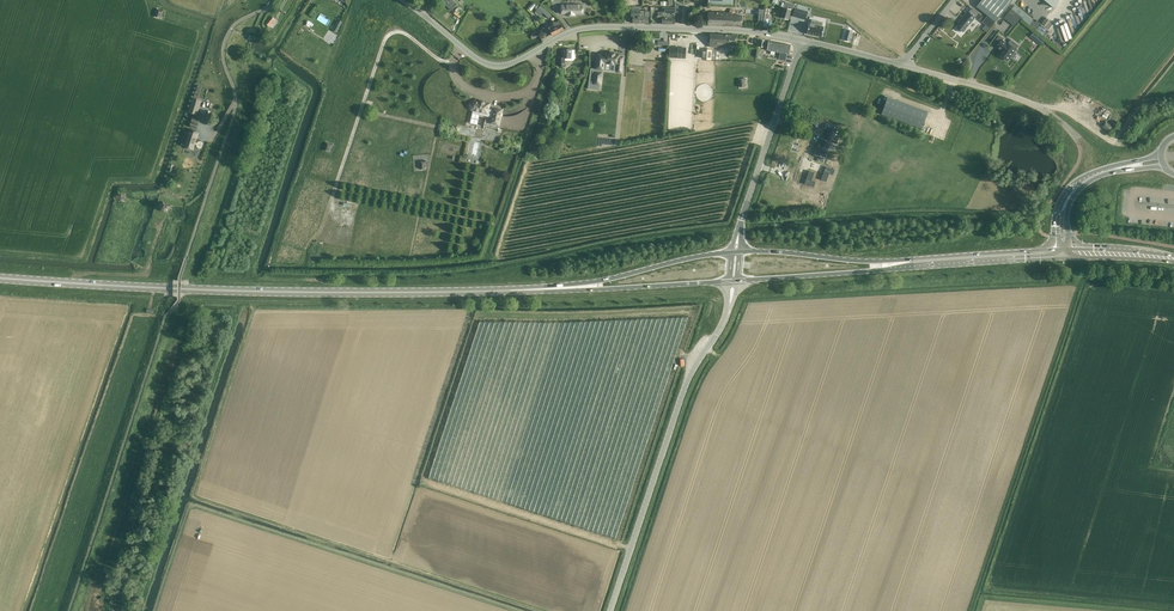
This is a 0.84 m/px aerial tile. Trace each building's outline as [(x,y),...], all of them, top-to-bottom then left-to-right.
[(441,2),(452,11),(457,4),(453,0),(443,0),(441,2)] [(977,7),(981,9),(989,16),(991,18),(996,22),(1013,0),(983,0),(977,7)] [(783,8),(782,12),(781,17),(788,19),(791,9),(793,9),(794,4),(788,2),(786,9),(783,8)] [(552,15),(545,8),(544,8),(541,5),(540,6),(538,4),(534,8),(536,10),(536,11),(541,16),(543,13),(549,19),(552,15)] [(561,5),(561,8),(561,14),(567,14),(567,16),(575,16),(575,14),(583,14),(583,5),(561,5)] [(632,11),(631,11),(631,16),(633,16),(633,23),(648,23),(649,17),(650,11),(639,11),(639,7),(632,7),(632,11)] [(675,8),(666,7),(664,7),(664,12),(658,12),(658,20),(662,20),(662,24),(671,24),(672,11),(674,11),(675,8)] [(159,8),(155,18),(162,21),(165,11),(159,8)] [(795,8),(792,16),(806,20),(808,12),(795,8)] [(958,28),(957,30),(960,32),(962,31),(963,32),(967,28),(975,18),(980,21),(983,17),(978,13),(972,8),(969,12),(968,11),(961,21),(962,22),(957,27),(958,28)] [(1012,9),(1009,12),(1019,20),(1020,21),(1023,18),(1012,9)] [(1009,12),(1004,18),(1014,26),(1019,20),(1009,12)] [(987,16),(982,22),(986,25),(990,29),(995,23),(987,16)] [(1034,21),(1030,25),(1036,30),(1041,23),(1037,20),(1035,22),(1034,21)] [(564,30),(559,21),(553,23),(554,24),(549,27),(550,30),(553,35),(564,30)] [(816,25),(811,24),(809,24),(807,34),(821,37),(824,27),(822,26),(822,22),(817,21),(816,25)] [(1034,33),(1030,37),(1041,45),(1044,41),(1034,33)] [(710,34),(710,40),(709,48),(728,49),(728,46),(734,46),(734,35),(710,34)] [(999,36),(994,43),(998,46),(997,47),(1002,51),(999,55),(1000,55),(999,57),(1003,60),(1004,59),(1008,61),(1011,56),(1013,58),(1017,54),(1014,52),(1017,49),(1008,43),(1008,44),(1003,40),(1004,39),(999,36)] [(703,51),(703,48),(703,42),(693,41),(692,51),(703,51)] [(790,45),(769,41),(767,50),(789,54),(790,45)] [(670,47),(669,58),(677,58),(685,59),(686,48),(670,47)] [(558,58),(558,64),(558,66),(565,66),(565,60),(573,61),(575,59),(575,50),(572,50),(572,49),(563,49),(562,58),(558,58)] [(596,53),(594,69),(595,69),(602,70),(604,71),(604,64),(607,64),(614,65),(617,65),(616,72),(616,73),(622,74),(624,56),(620,56),(620,54),(616,53),(616,52),(609,51),(609,52),(604,52),(604,54),(596,53)] [(594,71),(593,84),(600,85),(601,85),(603,72),(602,72),(594,71)] [(738,80),(740,89),(749,88),(747,78),(738,80)] [(381,99),(378,108),(383,110),(387,97),(382,95),(381,100),(381,99)] [(888,97),(885,103),(881,114),(922,129),(928,112),(888,97)] [(194,98),(189,112),(197,115),(201,100),(194,98)] [(481,101),(480,102),(475,101),(473,101),(472,102),(470,103),(470,105),(470,107),(471,109),(473,110),(470,123),(478,125),(479,117),(486,118),(484,126),(499,129),(503,109),(489,106),(489,104),(485,103),(484,102),(483,101),(481,101)] [(193,118),(190,126),(197,128),(199,120),(193,118)] [(1102,127),(1109,131),(1112,127),(1106,122),(1102,127)] [(185,146),(187,147),(193,148),(196,138),(197,139),(199,132),(192,130),(190,137),(188,136),(185,146)] [(825,139),(819,137),(817,146),(818,146),(815,155),(825,158),(831,142),(832,143),(835,132),(828,130),(825,139)] [(326,144),(324,152),(332,154),(334,146),(326,144)] [(540,151),(530,150),(530,159),(536,159),(537,157),(540,157),(540,151)] [(419,162),(420,170),(428,170),(427,161),(419,162)] [(826,167),(823,179),(828,181),(830,173),(832,174),(834,169),(826,167)] [(819,189),(820,184),(812,183),(813,179),(809,178),(807,186),(819,189)] [(168,205),(168,204),(164,202),(161,204),(159,207),(161,211),(164,212),(168,211),(170,205),(168,205)]
